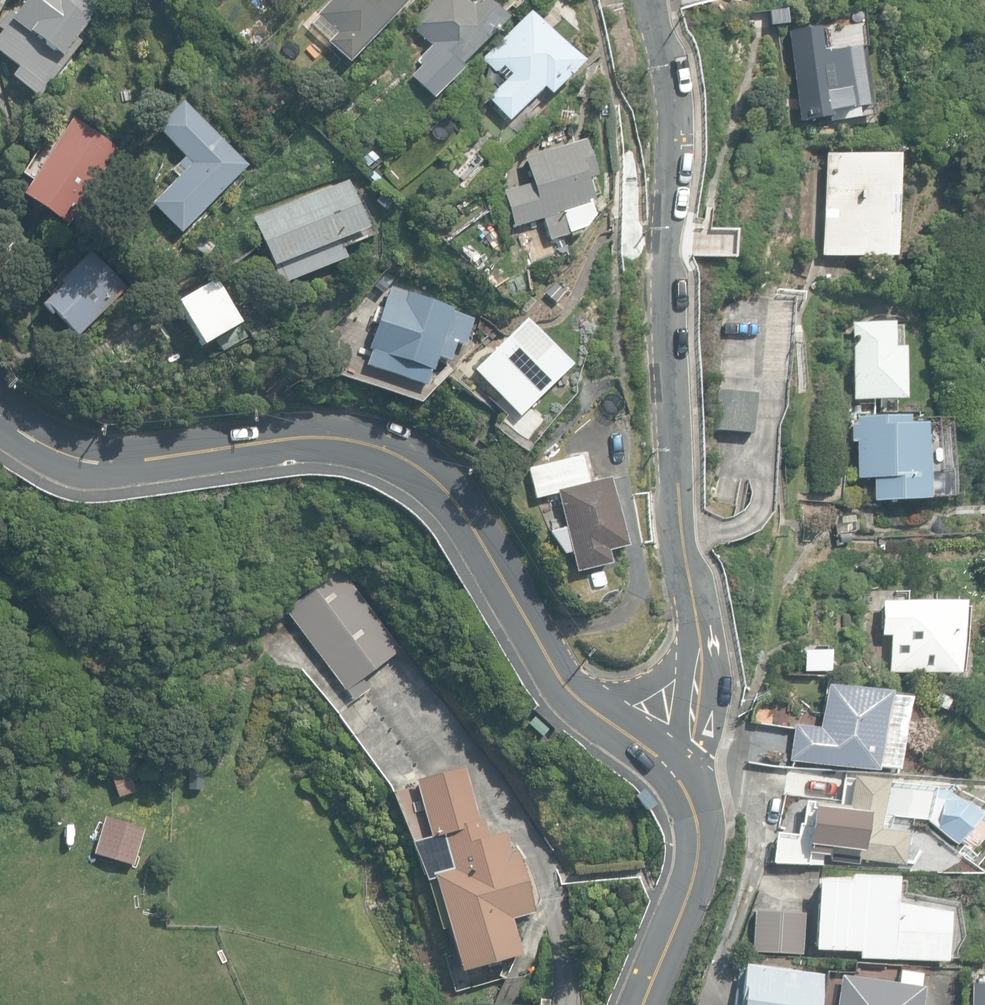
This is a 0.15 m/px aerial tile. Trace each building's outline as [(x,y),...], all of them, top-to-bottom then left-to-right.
[(40,98),(82,42),(79,40),(92,22),(88,20),(98,6),(90,0),(28,0),(17,16),(10,11),(0,25),(0,31),(2,32),(0,34),(0,54),(19,68),(12,77),(40,98)] [(350,64),(409,0),(332,0),(318,15),(337,33),(328,43),(350,64)] [(455,72),(504,22),(482,0),(480,0),(472,8),(465,0),(435,0),(409,26),(455,72)] [(759,23),(759,10),(749,10),(748,23),(759,23)] [(769,10),(768,26),(784,26),(785,10),(769,10)] [(487,100),(508,122),(542,90),(550,98),(583,67),(531,12),(482,59),(499,77),(489,87),(494,93),(487,100)] [(832,118),(832,123),(851,121),(850,112),(866,110),(858,48),(821,53),(819,31),(788,35),(799,123),(832,118)] [(411,76),(434,99),(457,76),(434,53),(411,76)] [(153,204),(183,233),(249,166),(183,102),(157,129),(176,148),(170,154),(178,162),(171,169),(179,177),(153,204)] [(23,197),(68,226),(83,204),(88,207),(94,198),(89,195),(119,150),(73,120),(23,197)] [(542,219),(549,241),(570,235),(570,237),(581,234),(580,230),(584,229),(593,218),(589,206),(593,204),(591,197),(593,194),(590,184),(587,183),(586,181),(595,178),(584,140),(524,158),(532,184),(503,193),(513,228),(542,219)] [(821,256),(891,260),(897,158),(880,157),(881,155),(869,154),(869,157),(826,155),(821,256)] [(253,220),(280,285),(345,258),(339,242),(367,231),(347,182),(253,220)] [(205,257),(214,246),(201,234),(191,246),(205,257)] [(55,311),(78,335),(129,286),(94,250),(65,278),(59,273),(42,289),(49,297),(42,305),(51,315),(55,311)] [(177,302),(202,347),(240,325),(214,281),(177,302)] [(367,366),(426,387),(431,371),(433,372),(438,358),(451,362),(457,344),(466,347),(476,319),(453,311),(454,308),(391,285),(368,350),(372,351),(367,366)] [(851,324),(853,401),(880,401),(880,413),(896,413),(896,401),(905,401),(904,348),(893,348),(893,323),(851,324)] [(222,351),(243,340),(237,330),(217,342),(222,351)] [(492,425),(527,452),(533,444),(531,442),(545,425),(541,422),(559,398),(549,390),(554,383),(551,381),(560,370),(515,335),(507,345),(495,336),(491,342),(486,338),(474,353),(478,356),(469,368),(490,384),(482,394),(503,411),(492,425)] [(712,430),(751,434),(754,395),(716,391),(712,430)] [(872,479),(872,502),(924,501),(924,500),(946,500),(946,497),(950,497),(949,419),(906,419),(906,416),(855,417),(855,424),(851,424),(851,442),(855,442),(856,479),(872,479)] [(572,553),(577,572),(611,565),(610,558),(612,558),(611,552),(627,548),(610,478),(588,484),(582,458),(586,457),(579,431),(563,449),(565,462),(529,469),(536,499),(557,494),(567,529),(551,533),(564,554),(572,553)] [(285,611),(354,701),(370,689),(362,680),(388,660),(406,684),(423,671),(403,646),(400,648),(340,569),(285,611)] [(888,673),(957,674),(959,596),(930,595),(930,602),(881,601),(880,636),(888,637),(888,673)] [(789,761),(873,772),(874,767),(894,770),(903,700),(884,697),(884,694),(823,687),(818,729),(793,726),(789,761)] [(528,724),(541,737),(548,730),(534,717),(528,724)] [(111,775),(118,797),(136,792),(129,771),(120,773),(118,767),(111,769),(113,775),(111,775)] [(434,878),(460,972),(522,955),(513,919),(535,913),(518,852),(511,854),(505,832),(488,837),(483,819),(479,820),(464,768),(416,781),(431,837),(412,842),(427,880),(434,878)] [(823,855),(904,865),(909,832),(880,829),(882,815),(926,820),(956,846),(981,813),(945,791),(929,790),(885,783),(885,780),(851,776),(851,779),(843,778),(840,805),(806,801),(803,824),(799,824),(799,835),(776,832),(773,863),(822,865),(823,855)] [(95,853),(134,864),(145,827),(106,815),(95,853)] [(815,878),(812,950),(856,952),(855,957),(942,961),(945,902),(893,899),(894,874),(846,872),(846,879),(815,878)] [(753,952),(803,954),(805,913),(755,910),(753,952)] [(834,978),(821,977),(821,974),(742,962),(735,1004),(831,1004),(834,978)] [(923,986),(917,985),(919,971),(896,968),(894,981),(835,973),(834,978),(831,1004),(920,1004),(923,986)] [(968,981),(967,1004),(984,1004),(984,981),(968,981)]
